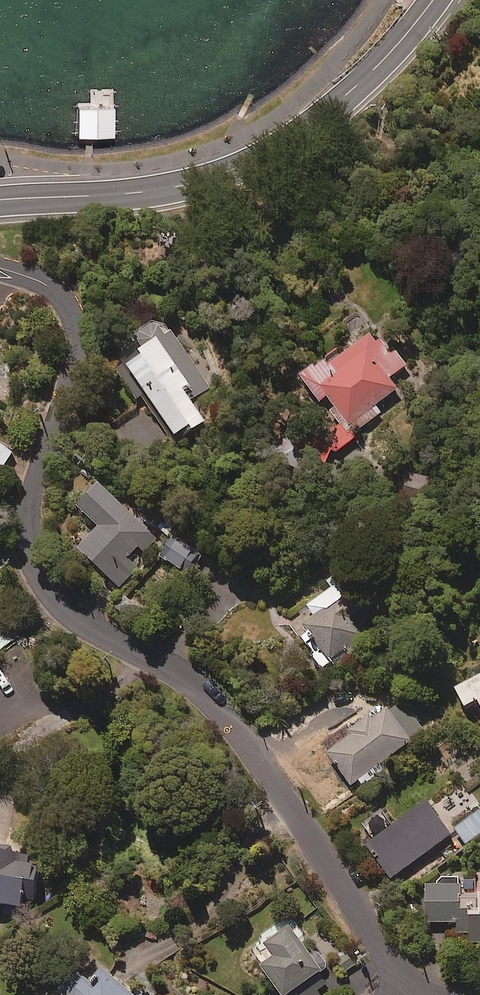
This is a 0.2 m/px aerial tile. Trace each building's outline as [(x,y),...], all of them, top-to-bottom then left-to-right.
[(112,103),(75,103),(76,140),(114,139),(112,103)] [(209,389),(161,323),(115,357),(127,373),(176,440),(202,420),(190,403),(209,389)] [(333,362),(305,382),(339,430),(327,438),(339,456),(409,407),(389,378),(395,373),(372,340),(335,366),(333,362)] [(0,442),(0,465),(6,469),(17,456),(0,442)] [(156,541),(99,489),(78,512),(98,530),(78,552),(118,589),(137,569),(128,561),(140,547),(146,552),(156,541)] [(195,555),(174,541),(160,562),(181,576),(195,555)] [(313,616),(301,626),(307,634),(301,638),(313,655),(310,658),(319,671),(330,663),(328,660),(342,650),(347,658),(384,631),(345,578),(306,607),(313,616)] [(455,692),(465,713),(479,706),(479,708),(479,680),(455,692)] [(423,737),(396,702),(352,736),(354,739),(328,759),(353,791),(423,737)] [(450,841),(428,809),(369,850),(391,882),(450,841)] [(456,831),(466,847),(479,838),(479,815),(456,831)] [(0,849),(0,908),(28,911),(31,887),(43,888),(47,855),(16,851),(0,849)] [(423,927),(457,926),(457,941),(471,940),(471,952),(479,951),(479,903),(477,903),(476,879),(460,879),(437,880),(438,891),(422,892),(423,927)] [(290,935),(257,961),(265,971),(260,974),(277,994),(326,994),(333,990),(290,935)] [(109,973),(96,988),(90,982),(78,994),(133,994),(109,973)]
